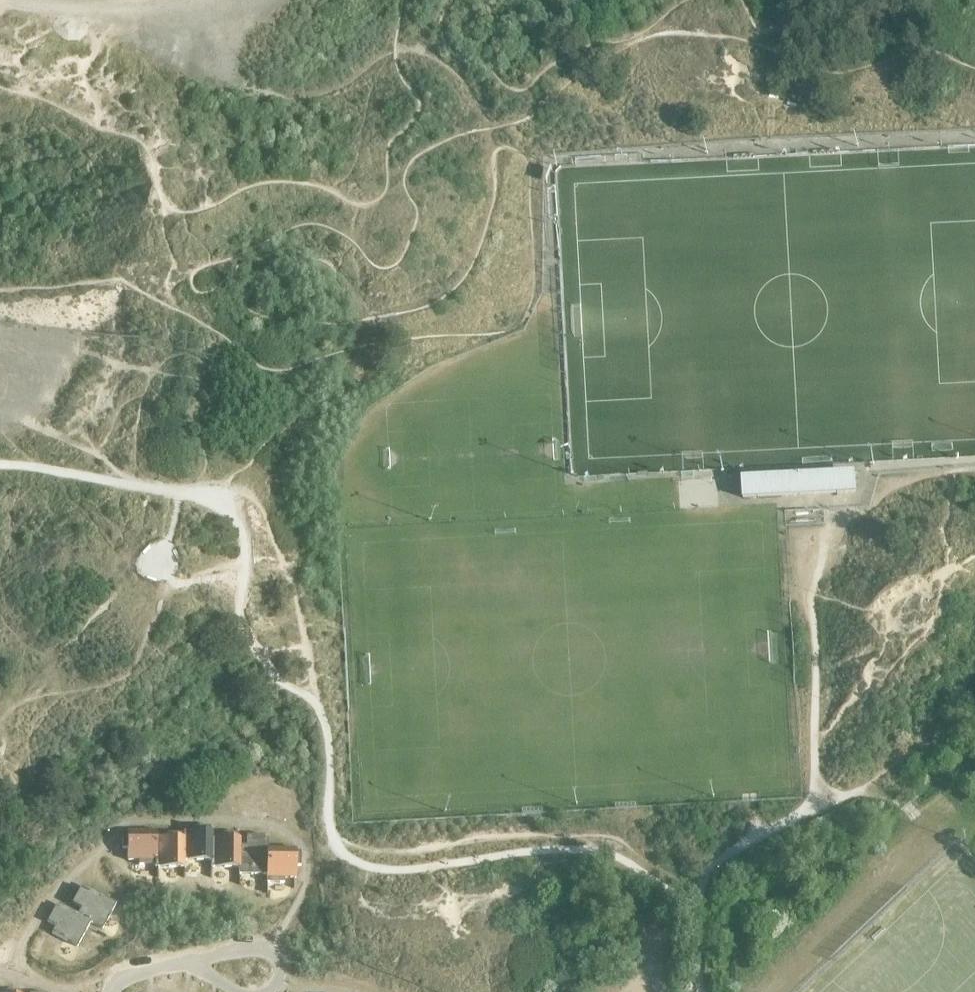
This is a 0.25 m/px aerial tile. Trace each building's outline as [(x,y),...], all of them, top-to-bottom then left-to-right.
[(743,499),(855,493),(854,472),(742,477),(743,499)] [(183,831),(183,838),(184,838),(184,860),(184,859),(211,860),(212,860),(212,838),(213,838),(213,831),(204,830),(204,826),(195,826),(195,831),(183,831)] [(156,838),(157,838),(157,830),(127,830),(127,838),(123,838),(123,847),(127,847),(127,861),(139,861),(138,864),(155,864),(155,867),(155,865),(156,865),(156,838)] [(155,865),(155,867),(184,867),(184,860),(184,838),(183,838),(183,839),(176,839),(176,833),(167,833),(167,839),(157,839),(157,838),(156,838),(156,865),(155,865)] [(240,845),(240,838),(232,838),(232,833),(223,833),(223,838),(213,838),(212,838),(212,860),(211,860),(211,866),(239,866),(239,867),(240,867),(240,845)] [(241,838),(240,838),(240,845),(240,867),(239,867),(239,874),(267,874),(267,849),(268,849),(264,845),(264,835),(246,835),(246,844),(241,844),(241,838)] [(295,878),(296,849),(268,849),(267,849),(267,874),(267,882),(284,882),(284,878),(295,878)] [(69,909),(78,914),(77,914),(90,921),(102,928),(116,903),(94,891),(89,892),(81,888),(72,903),(80,907),(77,913),(69,909)] [(78,914),(69,909),(64,910),(55,906),(47,921),(55,925),(52,932),(77,946),(90,921),(77,914),(78,914)]
